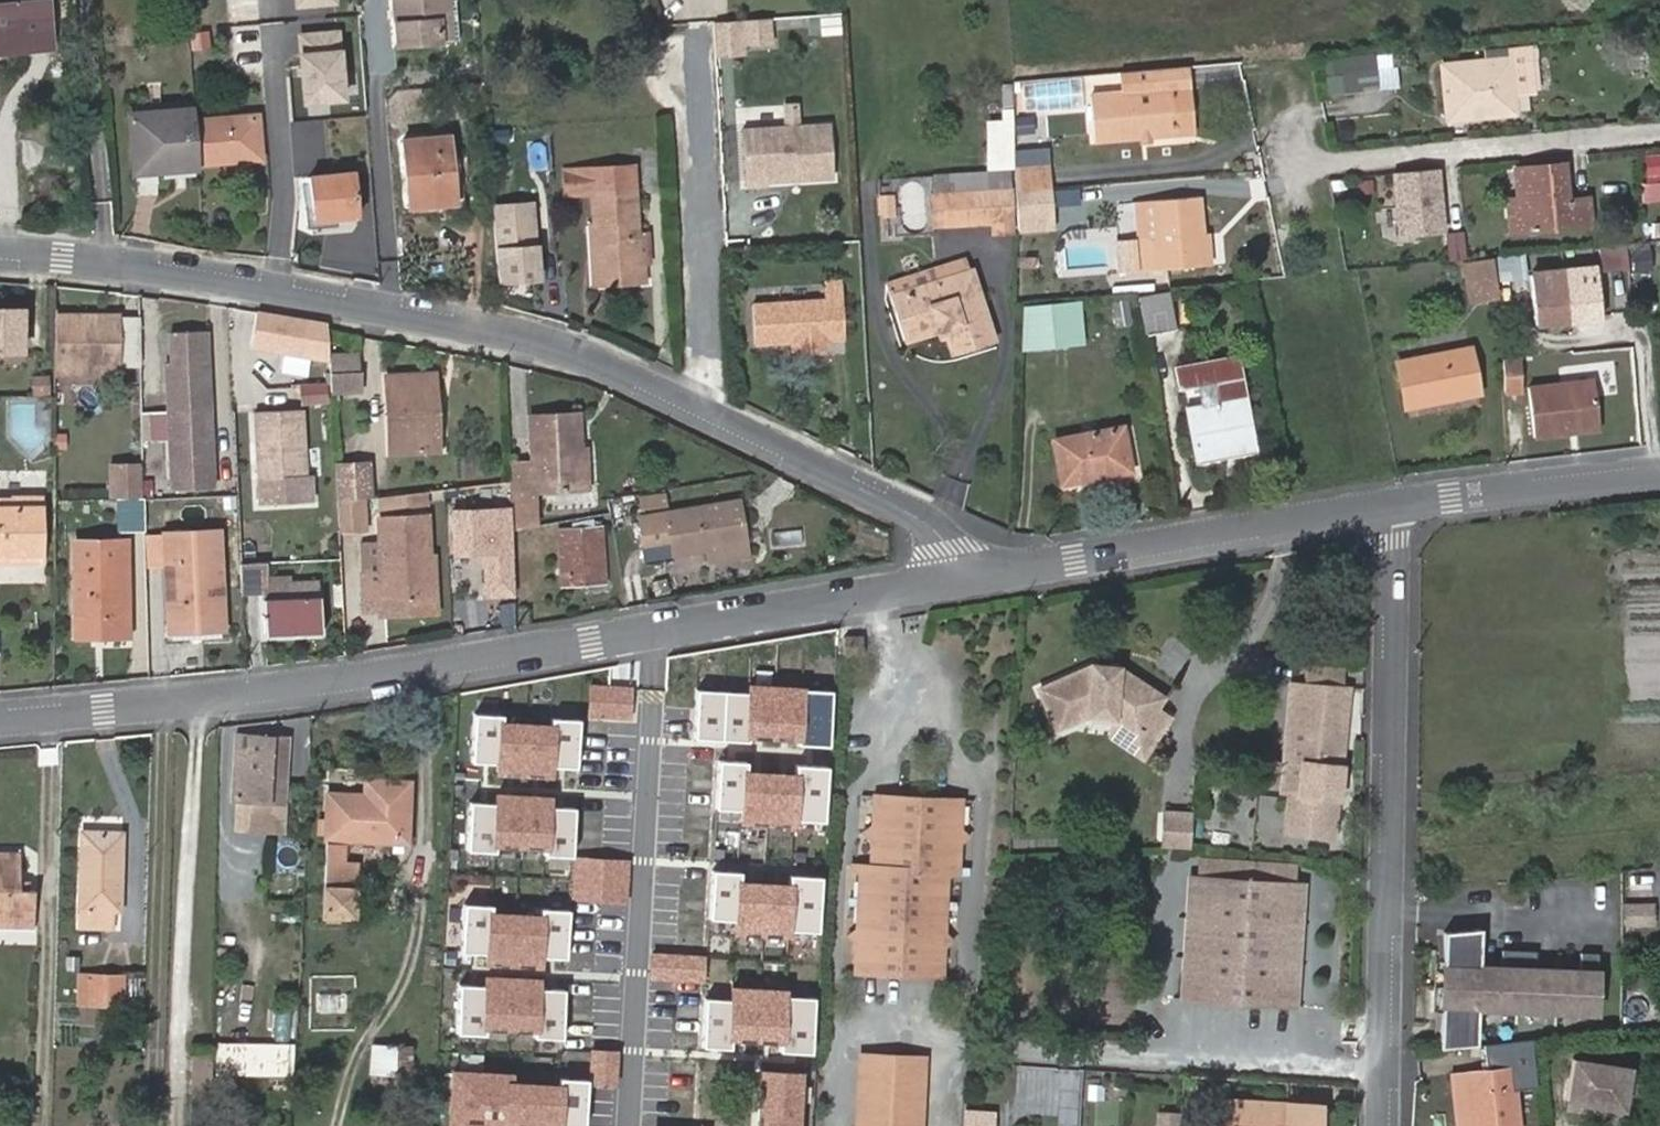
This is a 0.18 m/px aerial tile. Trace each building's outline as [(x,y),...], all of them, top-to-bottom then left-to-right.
[(47,49),(42,0),(0,0),(0,54),(47,49)] [(292,12),(341,8),(340,0),(292,0),(292,12)] [(396,43),(440,39),(437,0),(393,0),(396,43)] [(440,39),(451,38),(448,0),(437,0),(440,39)] [(821,15),(823,33),(846,30),(843,12),(821,15)] [(275,19),(250,19),(249,65),(274,66),(275,19)] [(741,20),(714,21),(716,54),(744,52),(741,20)] [(342,30),(298,33),(303,108),(346,106),(342,30)] [(1443,64),(1449,120),(1517,114),(1515,99),(1536,97),(1532,42),(1511,44),(1512,57),(1443,64)] [(1340,75),(1357,73),(1375,69),(1391,68),(1390,56),(1339,62),(1340,75)] [(1188,68),(1155,72),(1157,93),(1123,96),(1091,99),(1094,142),(1176,136),(1171,93),(1190,92),(1188,68)] [(1377,85),(1375,69),(1357,73),(1359,86),(1377,85)] [(1123,96),(1157,93),(1155,72),(1122,75),(1123,96)] [(1036,78),(1036,109),(1082,110),(1083,79),(1036,78)] [(194,119),(193,108),(129,113),(134,173),(197,168),(197,165),(194,119)] [(194,119),(197,165),(264,158),(260,113),(194,119)] [(1018,115),(1018,144),(1037,144),(1037,115),(1018,115)] [(767,184),(766,180),(766,174),(794,172),(794,178),(832,176),(829,125),(744,130),(748,185),(767,184)] [(405,140),(410,206),(457,203),(452,136),(405,140)] [(310,157),(316,220),(359,217),(354,154),(310,157)] [(1517,197),(1521,231),(1590,226),(1588,198),(1568,200),(1564,164),(1515,168),(1517,197)] [(596,269),(639,266),(633,169),(569,173),(571,189),(591,187),(596,269)] [(1446,236),(1442,169),(1392,171),(1396,239),(1446,236)] [(948,195),(1008,192),(1007,173),(947,177),(948,195)] [(1017,176),(1017,195),(1049,192),(1047,173),(1017,176)] [(1659,199),(1659,179),(1650,180),(1651,200),(1659,199)] [(1010,233),(1008,192),(948,195),(950,226),(988,224),(989,234),(1010,233)] [(880,196),(881,217),(895,217),(894,195),(880,196)] [(933,227),(950,226),(948,195),(931,196),(933,227)] [(1511,232),(1521,231),(1517,197),(1508,199),(1511,232)] [(1205,267),(1202,235),(1200,198),(1153,202),(1156,237),(1139,239),(1136,239),(1138,273),(1205,267)] [(537,202),(493,205),(497,285),(542,282),(537,202)] [(1139,239),(1156,237),(1153,202),(1136,203),(1139,239)] [(1209,234),(1202,235),(1205,267),(1212,267),(1209,234)] [(1124,273),(1138,273),(1136,239),(1121,241),(1124,273)] [(1630,267),(1630,244),(1600,246),(1602,270),(1630,267)] [(1649,247),(1636,247),(1637,268),(1650,267),(1649,247)] [(853,248),(839,250),(839,261),(853,260),(853,248)] [(1523,254),(1497,256),(1497,279),(1525,277),(1523,254)] [(889,283),(893,295),(973,271),(968,256),(889,283)] [(1490,259),(1464,264),(1472,301),(1497,297),(1490,259)] [(640,277),(639,266),(596,269),(597,280),(640,277)] [(946,326),(949,336),(954,352),(995,338),(973,271),(893,295),(908,339),(939,328),(946,326)] [(1534,326),(1600,320),(1595,271),(1531,276),(1534,326)] [(803,341),(804,350),(831,349),(830,340),(845,339),(842,284),(827,285),(827,299),(753,303),(755,344),(791,341),(803,341)] [(1170,291),(1141,296),(1149,334),(1178,329),(1170,291)] [(1128,300),(1113,303),(1116,326),(1132,324),(1128,300)] [(1079,302),(1025,307),(1024,347),(1083,342),(1079,302)] [(0,304),(0,352),(28,353),(29,305),(0,304)] [(228,306),(230,341),(256,345),(258,311),(228,306)] [(314,322),(258,311),(256,345),(308,354),(314,322)] [(119,314),(55,314),(56,368),(119,368),(119,314)] [(942,338),(949,336),(946,326),(939,328),(942,338)] [(207,329),(172,331),(174,362),(168,362),(176,489),(218,486),(215,438),(208,438),(206,409),(213,408),(207,329)] [(792,351),(804,350),(803,341),(791,341),(792,351)] [(1480,393),(1472,348),(1399,363),(1408,408),(1480,393)] [(330,352),(331,371),(361,369),(361,350),(330,352)] [(1188,408),(1196,451),(1231,445),(1232,454),(1256,450),(1237,357),(1174,369),(1178,385),(1183,389),(1198,386),(1202,406),(1188,408)] [(1520,388),(1519,358),(1503,360),(1504,389),(1520,388)] [(361,369),(331,371),(332,389),(362,387),(362,369),(361,369)] [(393,453),(439,451),(435,373),(388,376),(393,453)] [(1600,430),(1596,379),(1530,385),(1534,435),(1600,430)] [(304,407),(257,409),(261,476),(308,474),(304,407)] [(535,491),(578,490),(576,448),(581,448),(579,414),(531,416),(533,459),(511,460),(513,527),(536,524),(535,491)] [(1055,439),(1064,485),(1132,473),(1124,427),(1055,439)] [(1231,445),(1196,451),(1198,461),(1232,454),(1231,445)] [(578,490),(590,490),(587,447),(581,448),(576,448),(578,490)] [(114,464),(114,497),(124,497),(145,496),(143,463),(114,464)] [(336,472),(338,499),(361,496),(371,496),(370,470),(336,472)] [(409,494),(378,498),(380,510),(411,506),(409,494)] [(644,516),(668,512),(665,494),(641,499),(644,516)] [(145,496),(124,497),(125,527),(146,526),(145,496)] [(338,499),(339,528),(363,526),(361,496),(338,499)] [(42,550),(41,497),(20,498),(20,499),(0,500),(0,559),(17,559),(16,551),(42,550)] [(708,548),(746,542),(740,500),(668,512),(644,516),(639,517),(643,545),(672,541),(674,554),(708,548)] [(510,509),(455,509),(456,561),(483,560),(484,598),(512,597),(510,509)] [(385,610),(385,607),(385,602),(433,598),(427,516),(379,519),(382,570),(362,571),(365,611),(385,610)] [(565,584),(605,581),(600,528),(561,530),(565,584)] [(175,627),(221,625),(217,534),(171,535),(175,627)] [(94,621),(128,621),(126,540),(78,542),(79,634),(94,633),(94,621)] [(748,553),(746,542),(708,548),(710,560),(748,553)] [(43,559),(42,550),(16,551),(17,559),(43,559)] [(271,559),(244,560),(247,594),(273,592),(271,559)] [(267,635),(294,634),(293,627),(323,625),(320,582),(294,583),(295,597),(265,599),(267,635)] [(433,598),(385,602),(385,607),(385,610),(386,618),(434,614),(433,598)] [(129,632),(128,621),(94,621),(94,633),(129,632)] [(222,638),(221,625),(175,627),(175,640),(222,638)] [(293,627),(294,634),(323,632),(323,625),(293,627)] [(1309,665),(1307,684),(1340,688),(1341,669),(1309,665)] [(1095,667),(1041,690),(1058,729),(1089,715),(1117,717),(1142,733),(1159,708),(1165,697),(1119,668),(1095,667)] [(1340,688),(1293,683),(1282,789),(1289,789),(1285,832),(1332,837),(1346,689),(1340,688)] [(629,718),(631,689),(590,686),(588,715),(629,718)] [(828,746),(831,691),(748,686),(748,693),(696,690),(694,738),(747,741),(748,735),(797,737),(796,744),(828,746)] [(1159,708),(1142,733),(1117,717),(1116,736),(1148,757),(1173,717),(1159,708)] [(474,714),(471,763),(497,764),(496,772),(550,775),(551,767),(576,769),(579,720),(554,719),(553,727),(499,724),(500,716),(474,714)] [(270,737),(236,733),(231,801),(238,801),(236,829),(269,832),(271,804),(265,803),(270,737)] [(291,738),(270,737),(265,803),(271,804),(269,832),(284,833),(291,738)] [(824,821),(827,766),(795,765),(794,776),(746,773),(746,762),(718,760),(715,808),(741,810),(740,821),(794,824),(794,820),(824,821)] [(344,862),(344,840),(407,843),(411,782),(365,780),(363,795),(329,793),(324,915),(355,916),(356,863),(344,862)] [(495,804),(469,802),(467,851),(492,852),(493,844),(547,847),(546,856),(572,857),(574,808),(549,807),(549,799),(495,796),(495,804)] [(876,974),(884,797),(875,796),(872,865),(861,865),(857,973),(876,974)] [(962,801),(884,797),(876,974),(942,977),(947,871),(958,871),(962,801)] [(1190,814),(1162,813),(1160,846),(1187,848),(1190,814)] [(112,909),(119,910),(120,834),(83,834),(80,927),(112,927),(112,909)] [(33,926),(34,894),(18,894),(18,887),(18,855),(0,854),(0,926),(33,926)] [(1200,873),(1297,879),(1298,863),(1201,857),(1200,873)] [(587,881),(588,859),(575,858),(574,880),(587,881)] [(627,904),(629,861),(588,859),(587,881),(574,880),(573,901),(627,904)] [(818,932),(820,878),(787,876),(787,885),(738,884),(739,872),(713,872),(710,918),(735,919),(735,933),(788,935),(788,931),(818,932)] [(1196,997),(1204,876),(1196,875),(1188,996),(1196,997)] [(1298,883),(1204,876),(1196,997),(1290,1004),(1298,883)] [(464,904),(461,953),(486,954),(486,963),(540,966),(540,957),(566,959),(569,910),(543,909),(543,917),(489,914),(489,906),(464,904)] [(1652,905),(1625,905),(1625,922),(1653,922),(1652,905)] [(1441,931),(1440,1045),(1477,1042),(1477,1007),(1594,1008),(1594,949),(1577,949),(1577,966),(1532,966),(1532,948),(1499,948),(1499,965),(1477,966),(1478,928),(1441,931)] [(707,957),(652,953),(650,981),(705,984),(707,957)] [(123,977),(78,975),(78,1003),(122,1003),(123,977)] [(278,976),(271,986),(277,991),(285,981),(278,976)] [(485,986),(459,985),(457,1034),(483,1035),(483,1027),(537,1029),(536,1037),(562,1039),(564,990),(539,989),(539,981),(485,978),(485,986)] [(811,1053),(814,999),(785,997),(785,991),(731,988),(730,1000),(704,998),(701,1047),(730,1048),(731,1038),(778,1040),(778,1052),(811,1053)] [(269,1041),(225,1041),(225,1074),(269,1074),(269,1041)] [(412,1074),(414,1047),(372,1046),(371,1080),(412,1082),(412,1074)] [(1531,1048),(1516,1049),(1518,1069),(1533,1067),(1531,1048)] [(617,1086),(619,1051),(591,1050),(589,1084),(617,1086)] [(192,1054),(191,1094),(213,1095),(214,1054),(192,1054)] [(872,1055),(855,1054),(852,1125),(868,1125),(872,1055)] [(868,1125),(915,1125),(918,1057),(872,1055),(868,1125)] [(1631,1067),(1573,1058),(1566,1101),(1623,1110),(1631,1067)] [(1513,1070),(1469,1074),(1473,1125),(1519,1125),(1513,1070)] [(450,1125),(482,1125),(482,1122),(505,1124),(505,1125),(584,1125),(587,1080),(559,1078),(558,1087),(510,1084),(510,1075),(453,1072),(450,1125)] [(800,1074),(761,1072),(758,1125),(797,1125),(800,1074)] [(1469,1074),(1453,1075),(1458,1125),(1473,1125),(1469,1074)] [(1317,1106),(1224,1100),(1222,1125),(1316,1125),(1317,1106)]
